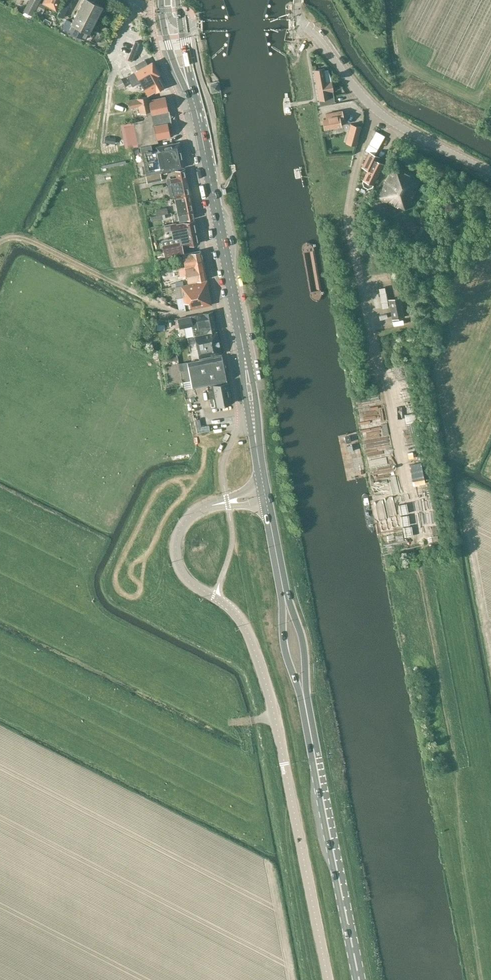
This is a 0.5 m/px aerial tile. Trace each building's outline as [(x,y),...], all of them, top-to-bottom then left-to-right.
[(23,12),(32,17),(41,0),(29,0),(23,12)] [(43,4),(55,9),(60,0),(45,0),(43,4)] [(103,5),(92,0),(82,0),(71,22),(66,19),(61,28),(83,39),(87,31),(89,32),(103,5)] [(39,6),(35,14),(41,17),(46,9),(39,6)] [(135,41),(127,59),(132,61),(139,43),(135,41)] [(130,87),(140,81),(147,94),(155,90),(156,92),(165,87),(158,75),(159,74),(152,62),(125,78),(130,87)] [(314,70),(319,100),(320,105),(335,102),(333,91),(331,81),(328,69),(325,70),(324,68),(314,70)] [(119,89),(125,85),(121,78),(115,82),(119,89)] [(134,121),(122,124),(126,148),(138,146),(141,146),(151,143),(158,141),(157,139),(170,136),(167,122),(165,123),(163,111),(168,110),(166,96),(149,99),(148,96),(137,98),(131,100),(129,100),(130,107),(133,107),(139,106),(141,114),(147,113),(147,116),(143,120),(134,121)] [(325,128),(341,125),(339,116),(342,115),(342,110),(326,113),(327,118),(323,119),(325,128)] [(351,124),(346,143),(356,145),(361,126),(351,124)] [(371,141),(369,144),(371,145),(378,149),(385,136),(376,131),(371,141)] [(151,143),(141,146),(146,174),(184,167),(180,142),(156,147),(156,150),(153,151),(151,144),(151,143)] [(372,186),(373,184),(383,164),(374,159),(376,156),(369,152),(362,167),(368,170),(363,179),(364,180),(363,181),(364,185),(368,187),(372,186)] [(421,178),(394,163),(377,197),(397,207),(398,206),(405,210),(406,209),(406,210),(422,178),(421,178)] [(174,178),(167,179),(169,189),(188,185),(185,169),(175,171),(177,177),(174,178)] [(160,173),(146,176),(148,183),(162,180),(160,173)] [(174,196),(176,205),(191,202),(190,194),(188,185),(169,189),(170,197),(174,196)] [(176,205),(177,212),(193,209),(191,202),(176,205)] [(167,207),(156,209),(157,215),(151,216),(151,221),(164,219),(163,214),(168,213),(167,207)] [(193,209),(177,212),(179,220),(194,218),(193,209)] [(405,219),(401,229),(414,235),(418,225),(405,219)] [(174,237),(162,240),(165,257),(183,254),(182,246),(199,243),(195,220),(177,224),(166,226),(167,230),(173,229),(174,237)] [(428,229),(420,226),(416,234),(424,238),(428,229)] [(190,252),(182,254),(185,267),(185,268),(204,265),(201,251),(190,252)] [(185,267),(178,268),(180,277),(187,275),(188,282),(206,278),(204,265),(185,268),(185,267)] [(175,278),(161,281),(163,289),(174,286),(177,285),(176,282),(175,278)] [(178,286),(175,287),(177,298),(179,310),(186,309),(211,305),(207,281),(184,285),(178,286)] [(405,317),(401,296),(388,299),(392,319),(405,317)] [(216,330),(215,325),(213,312),(178,319),(180,329),(192,326),(194,335),(202,334),(216,330)] [(216,331),(195,335),(199,358),(221,353),(216,331)] [(176,350),(165,353),(167,362),(178,360),(176,350)] [(179,365),(182,377),(189,376),(192,387),(227,381),(222,356),(179,365)] [(210,398),(213,398),(215,406),(231,403),(227,383),(211,386),(212,390),(208,391),(210,398)] [(422,467),(410,470),(412,480),(424,478),(422,467)]
